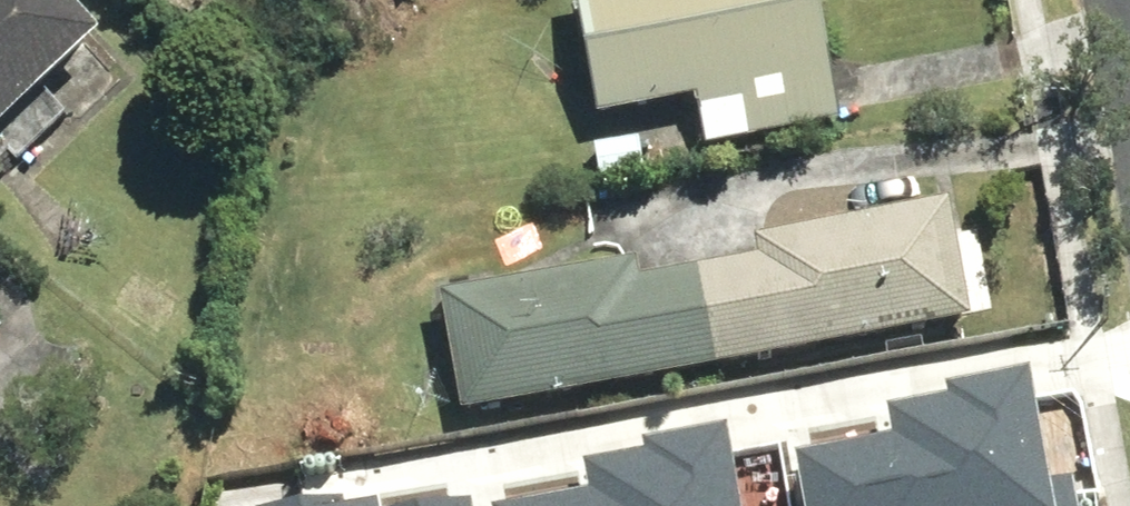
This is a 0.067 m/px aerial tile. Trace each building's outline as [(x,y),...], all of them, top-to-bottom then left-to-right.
[(100,48),(58,0),(0,0),(0,136),(100,48)] [(850,122),(825,0),(577,0),(602,122),(699,102),(709,151),(850,122)] [(653,138),(583,149),(588,182),(658,172),(653,138)] [(635,260),(443,291),(463,415),(968,333),(947,203),(760,233),(764,259),(638,280),(635,260)] [(1059,365),(977,381),(980,400),(915,413),(920,437),(813,457),(823,505),(1086,505),(1059,365)] [(759,420),(676,436),(680,455),(614,468),(619,492),(543,505),(775,505),(759,420)]
